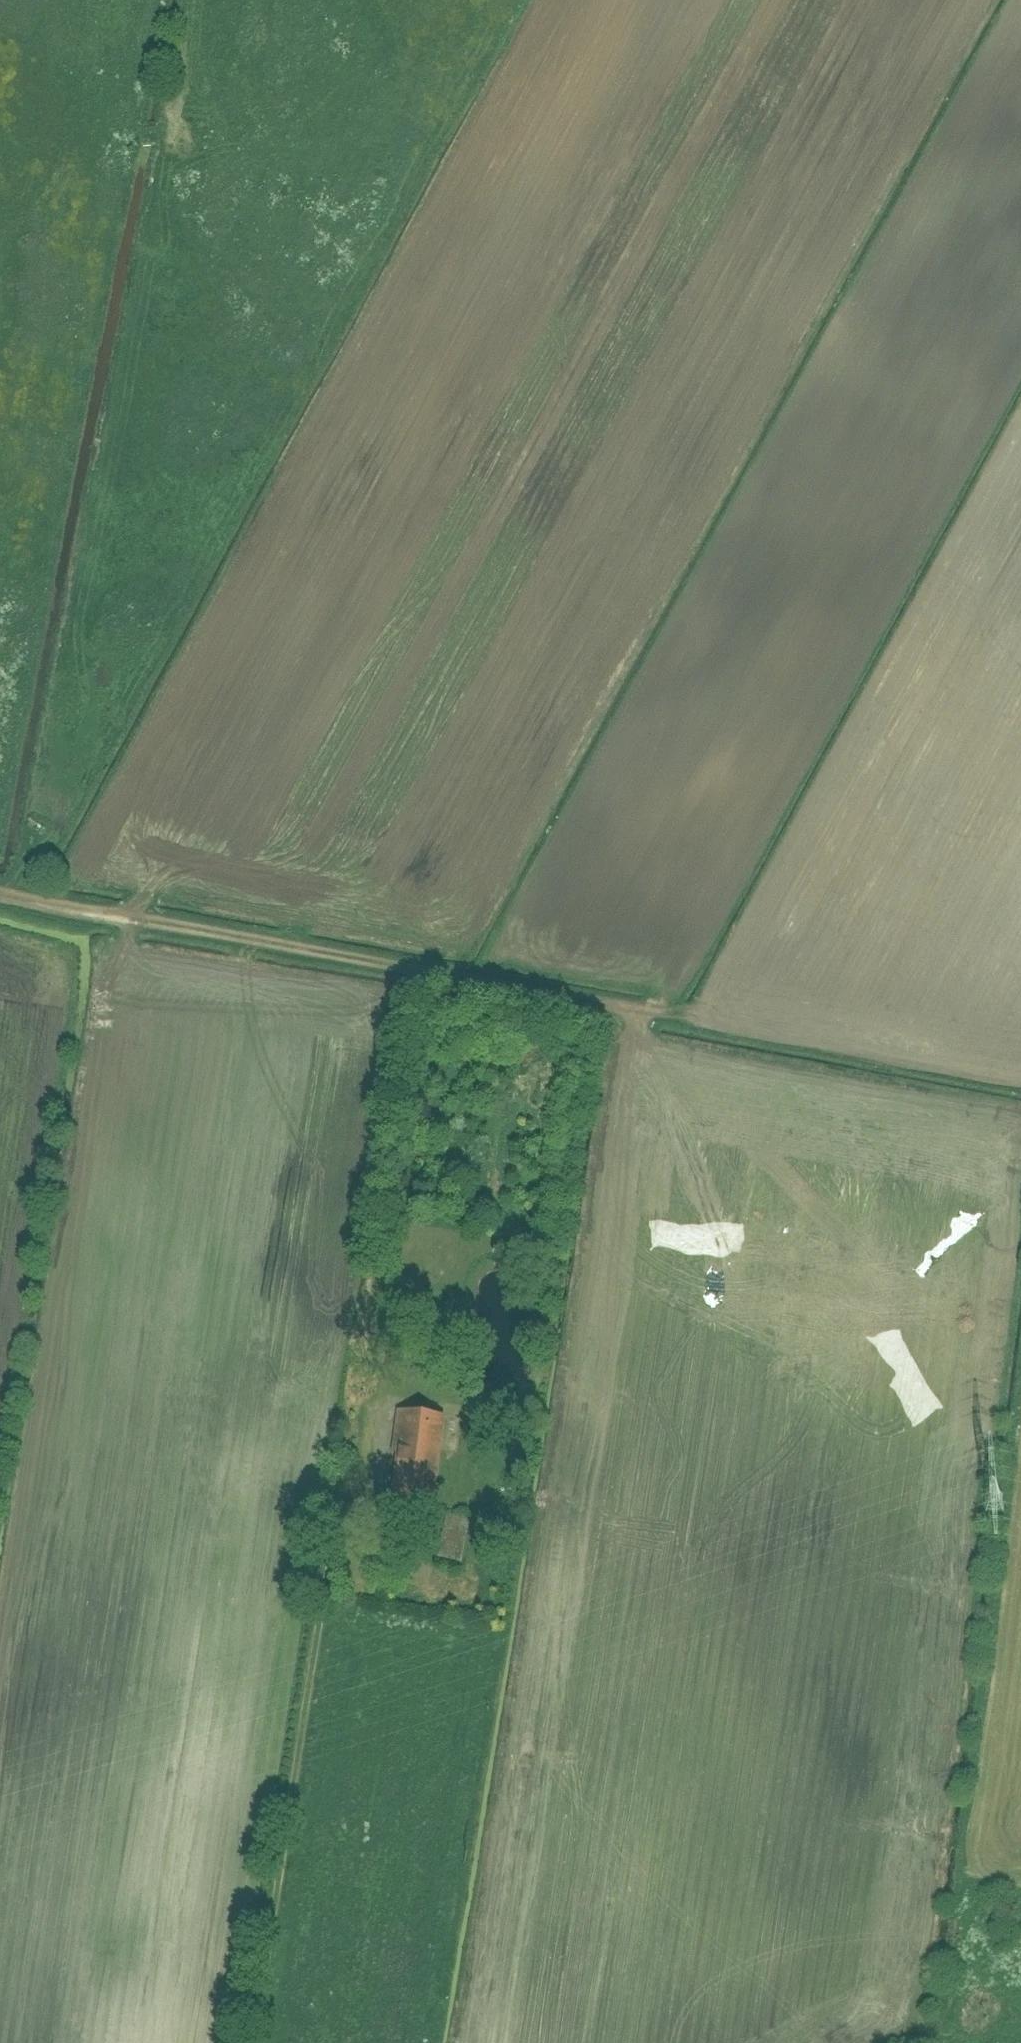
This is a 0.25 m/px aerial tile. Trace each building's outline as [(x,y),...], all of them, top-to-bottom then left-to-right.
[(407,1460),(400,1508),(435,1513),(448,1426),(404,1419),(398,1459),(407,1460)] [(453,1510),(448,1548),(468,1550),(473,1512),(453,1510)]
